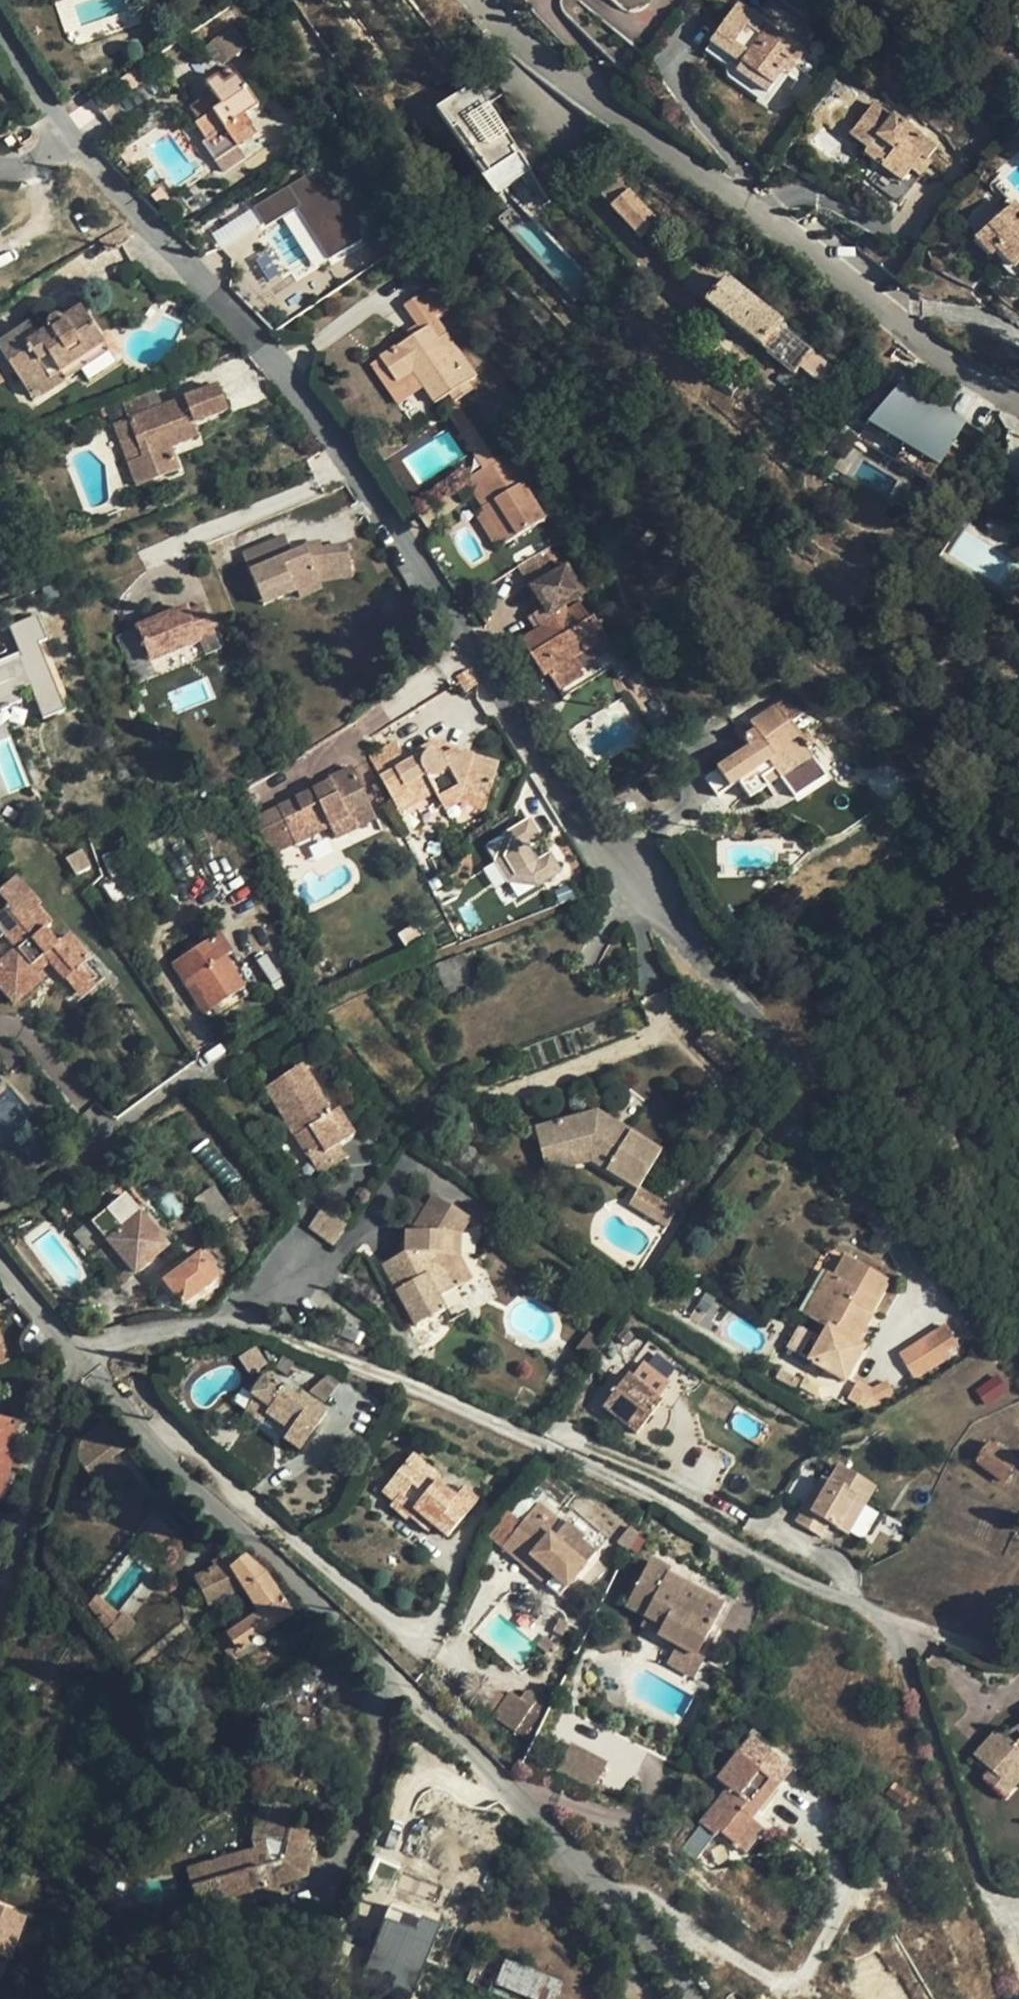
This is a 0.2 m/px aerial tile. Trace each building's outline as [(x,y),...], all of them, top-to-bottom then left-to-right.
[(790,61),(801,45),(779,29),(777,32),(737,3),(710,42),(712,43),(742,63),(736,70),(767,93),(784,69),(774,62),(780,54),(790,61)] [(248,44),(236,24),(214,38),(226,59),(248,44)] [(772,96),(767,93),(736,70),(742,63),(712,43),(707,52),(727,66),(726,72),(728,76),(766,103),(772,96)] [(791,72),(806,49),(801,45),(790,61),(780,54),(774,62),(784,69),(791,72)] [(206,84),(211,92),(214,97),(199,107),(196,102),(190,107),(199,121),(195,124),(207,141),(224,129),(236,147),(256,133),(244,115),(234,100),(247,90),(236,73),(234,74),(230,67),(206,84)] [(472,82),(435,110),(496,194),(529,170),(472,82)] [(258,105),(247,90),(234,100),(244,115),(258,105)] [(211,92),(196,102),(199,107),(214,97),(211,92)] [(927,158),(935,147),(893,115),(891,117),(874,104),(851,134),(867,147),(887,162),(883,167),(878,176),(905,196),(911,187),(902,181),(910,169),(920,175),(931,161),(927,158)] [(215,161),(236,147),(224,129),(207,141),(203,144),(215,161)] [(864,153),(883,167),(887,162),(867,147),(864,153)] [(606,158),(597,166),(610,180),(598,192),(640,237),(657,221),(615,175),(619,171),(606,158)] [(318,167),(253,204),(265,225),(293,209),(323,261),(360,240),(318,167)] [(911,187),(920,175),(910,169),(902,181),(911,187)] [(1000,189),(1008,197),(1017,190),(1009,181),(1000,189)] [(1018,265),(1018,264),(1018,208),(1014,203),(981,234),(997,251),(1014,269),(1018,265)] [(252,209),(211,230),(219,246),(260,225),(252,209)] [(991,257),(997,251),(981,234),(975,239),(991,257)] [(839,371),(724,278),(717,287),(710,282),(699,296),(794,371),(801,364),(829,386),(839,371)] [(380,357),(398,383),(414,372),(424,388),(434,402),(448,393),(454,401),(456,400),(472,389),(467,380),(475,374),(420,293),(405,302),(423,329),(380,357)] [(80,308),(76,300),(58,312),(63,320),(80,308)] [(80,308),(63,320),(59,318),(54,318),(50,319),(50,322),(49,326),(49,329),(38,337),(29,323),(0,342),(0,351),(19,380),(54,388),(64,381),(60,373),(103,344),(80,308)] [(108,353),(103,344),(60,373),(64,381),(108,353)] [(397,405),(408,399),(398,383),(380,357),(370,364),(397,405)] [(398,383),(408,399),(424,388),(414,372),(398,383)] [(39,397),(54,388),(19,380),(29,395),(39,397)] [(139,416),(128,420),(142,457),(127,462),(137,486),(178,471),(169,446),(198,435),(193,423),(227,410),(219,386),(162,407),(139,416)] [(937,466),(962,425),(899,387),(867,425),(937,466)] [(456,400),(494,455),(509,444),(472,389),(456,400)] [(132,398),(139,416),(162,407),(156,391),(132,398)] [(992,425),(949,399),(943,410),(985,436),(992,425)] [(114,426),(127,462),(142,457),(128,420),(114,426)] [(509,444),(494,455),(461,476),(470,492),(477,486),(487,501),(480,505),(503,539),(541,513),(517,477),(528,471),(509,444)] [(470,492),(480,505),(487,501),(477,486),(470,492)] [(493,546),(503,539),(480,505),(470,511),(493,546)] [(990,523),(1016,530),(1018,514),(994,509),(990,523)] [(286,536),(245,552),(259,591),(273,586),(277,596),(297,590),(318,582),(351,578),(347,546),(323,549),(310,550),(309,548),(293,554),(286,536)] [(309,548),(310,550),(323,549),(323,541),(309,542),(309,547),(309,548)] [(551,554),(564,576),(573,570),(560,548),(551,554)] [(529,568),(542,590),(564,576),(551,554),(529,568)] [(564,576),(542,590),(555,611),(551,614),(556,623),(543,631),(540,626),(521,640),(544,677),(549,674),(560,690),(583,675),(573,659),(601,642),(597,635),(604,630),(594,614),(589,616),(581,603),(576,607),(573,601),(594,588),(580,566),(573,570),(564,576)] [(318,582),(297,590),(300,598),(321,589),(318,582)] [(273,586),(259,591),(263,601),(277,596),(273,586)] [(188,605),(140,622),(151,655),(199,638),(198,635),(215,630),(206,603),(189,608),(188,605)] [(537,622),(540,626),(543,631),(556,623),(551,614),(537,622)] [(33,696),(41,718),(66,709),(31,616),(8,624),(18,651),(0,658),(0,708),(33,696)] [(133,665),(149,658),(134,626),(118,634),(133,665)] [(611,658),(601,642),(573,659),(583,675),(611,658)] [(717,768),(717,771),(706,779),(717,795),(739,781),(750,797),(766,785),(761,777),(775,769),(780,776),(812,754),(800,737),(803,735),(794,723),(807,713),(791,694),(780,702),(751,721),(756,729),(742,738),(749,747),(717,768)] [(502,780),(456,762),(447,767),(440,758),(410,771),(407,765),(399,748),(373,760),(397,813),(433,797),(436,804),(438,810),(458,802),(485,811),(502,780)] [(436,754),(407,765),(410,771),(440,758),(447,767),(456,762),(436,754)] [(812,754),(780,776),(787,787),(819,764),(812,754)] [(303,796),(319,833),(328,830),(348,822),(353,834),(376,825),(355,773),(332,781),(334,785),(303,796)] [(319,833),(303,796),(295,798),(308,838),(319,833)] [(400,819),(436,804),(433,797),(397,813),(400,819)] [(270,852),(308,838),(295,798),(255,813),(270,852)] [(480,821),(485,811),(458,802),(438,810),(442,818),(458,812),(480,821)] [(507,880),(516,897),(563,871),(532,816),(484,842),(494,861),(484,866),(495,886),(507,880)] [(332,841),(353,834),(348,822),(328,830),(332,841)] [(90,868),(82,851),(67,858),(76,875),(90,868)] [(10,1004),(41,980),(31,967),(39,961),(49,962),(66,981),(88,960),(69,938),(59,945),(47,929),(51,926),(38,910),(39,908),(16,880),(0,892),(0,897),(8,909),(0,915),(0,992),(10,1004)] [(221,935),(215,939),(225,957),(232,952),(221,935)] [(244,987),(225,957),(215,939),(182,959),(213,1008),(244,987)] [(204,1014),(213,1008),(182,959),(174,964),(204,1014)] [(326,1153),(339,1144),(352,1136),(336,1109),(329,1113),(299,1065),(265,1087),(308,1156),(321,1146),(326,1153)] [(537,1127),(539,1135),(549,1171),(593,1159),(638,1188),(660,1152),(597,1111),(548,1123),(537,1127)] [(347,1156),(339,1144),(326,1153),(321,1146),(308,1156),(319,1173),(347,1156)] [(172,1223),(189,1208),(159,1173),(141,1189),(172,1223)] [(217,1230),(236,1216),(213,1187),(196,1200),(217,1230)] [(665,1226),(674,1211),(638,1188),(629,1203),(665,1226)] [(124,1194),(92,1221),(109,1239),(135,1269),(166,1243),(124,1194)] [(486,1230),(434,1195),(411,1230),(406,1230),(405,1249),(393,1256),(383,1262),(415,1322),(444,1306),(438,1296),(466,1281),(451,1253),(460,1253),(470,1253),(486,1230)] [(333,1242),(346,1223),(322,1207),(309,1225),(333,1242)] [(94,1252),(109,1239),(92,1221),(76,1232),(94,1252)] [(181,1302),(216,1274),(200,1252),(166,1280),(181,1302)] [(472,1278),(460,1253),(451,1253),(466,1281),(472,1278)] [(845,1254),(834,1274),(839,1278),(828,1297),(823,1294),(810,1317),(827,1326),(821,1337),(809,1358),(844,1378),(853,1362),(839,1354),(864,1308),(871,1312),(889,1280),(845,1254)] [(834,1274),(827,1270),(817,1288),(803,1313),(810,1317),(823,1294),(828,1297),(839,1278),(834,1274)] [(856,1340),(871,1312),(864,1308),(839,1354),(853,1362),(863,1345),(856,1340)] [(798,1352),(809,1358),(821,1337),(810,1331),(798,1352)] [(922,1385),(964,1360),(948,1331),(906,1355),(922,1385)] [(161,1365),(159,1374),(169,1374),(169,1366),(161,1365)] [(658,1400),(623,1374),(599,1405),(634,1432),(658,1400)] [(302,1394),(298,1398),(266,1375),(253,1393),(255,1396),(246,1409),(263,1419),(268,1413),(291,1428),(286,1437),(301,1447),(326,1411),(302,1394)] [(858,1378),(855,1382),(875,1393),(873,1385),(858,1378)] [(887,1378),(873,1385),(875,1393),(891,1384),(887,1378)] [(848,1395),(859,1402),(875,1393),(855,1382),(848,1395)] [(10,1453),(17,1420),(0,1416),(0,1498),(1,1498),(7,1465),(10,1453)] [(1003,1479),(1016,1462),(989,1441),(976,1458),(1003,1479)] [(21,1455),(10,1453),(7,1465),(19,1467),(21,1455)] [(399,1493),(394,1499),(392,1503),(407,1517),(410,1514),(415,1508),(434,1523),(446,1534),(477,1499),(463,1488),(456,1496),(437,1481),(441,1478),(413,1454),(397,1472),(411,1485),(403,1495),(399,1493)] [(838,1464),(829,1479),(810,1510),(802,1505),(794,1519),(821,1535),(829,1523),(847,1533),(875,1486),(838,1464)] [(383,1489),(394,1499),(399,1493),(403,1495),(411,1485),(397,1472),(383,1489)] [(821,1474),(802,1505),(810,1510),(829,1479),(821,1474)] [(582,1538),(560,1519),(557,1522),(536,1504),(516,1528),(537,1546),(529,1555),(538,1564),(536,1569),(547,1579),(544,1584),(557,1595),(594,1553),(581,1542),(582,1538)] [(428,1530),(434,1523),(415,1508),(410,1514),(428,1530)] [(569,1508),(560,1519),(582,1538),(581,1542),(594,1553),(606,1539),(569,1508)] [(523,1566),(544,1584),(547,1579),(536,1569),(538,1564),(529,1555),(537,1546),(516,1528),(501,1547),(523,1566)] [(264,1572),(241,1553),(226,1565),(223,1561),(193,1576),(206,1603),(241,1586),(257,1611),(225,1632),(236,1649),(290,1613),(264,1572)] [(684,1638),(703,1649),(726,1605),(676,1579),(678,1574),(652,1563),(628,1608),(666,1628),(661,1637),(678,1647),(684,1638)] [(543,1636),(536,1643),(544,1651),(552,1642),(544,1635),(543,1636)] [(699,1658),(703,1649),(684,1638),(678,1647),(699,1658)] [(525,1733),(539,1701),(508,1687),(494,1719),(525,1733)] [(1016,1740),(999,1727),(978,1750),(974,1753),(991,1768),(985,1777),(1004,1794),(1018,1777),(1018,1737),(1016,1740)] [(701,1823),(714,1835),(718,1830),(742,1849),(762,1827),(751,1817),(776,1784),(791,1765),(754,1735),(739,1754),(718,1780),(727,1789),(701,1823)] [(263,1885),(278,1881),(305,1872),(310,1853),(302,1851),(305,1829),(283,1823),(287,1804),(260,1798),(249,1838),(252,1848),(186,1869),(197,1905),(224,1898),(228,1908),(233,1907),(267,1897),(263,1885)] [(694,1858),(714,1835),(701,1823),(682,1848),(694,1858)] [(281,1895),(278,1881),(263,1885),(267,1897),(268,1899),(281,1895)] [(330,1913),(303,1904),(293,1931),(321,1939),(330,1913)] [(399,1998),(412,1998),(436,1920),(386,1905),(361,1987),(399,1998)] [(0,1906),(0,1954),(12,1958),(25,1913),(0,1906)] [(562,1980),(483,1949),(474,1973),(537,1998),(554,1998),(562,1980)]
